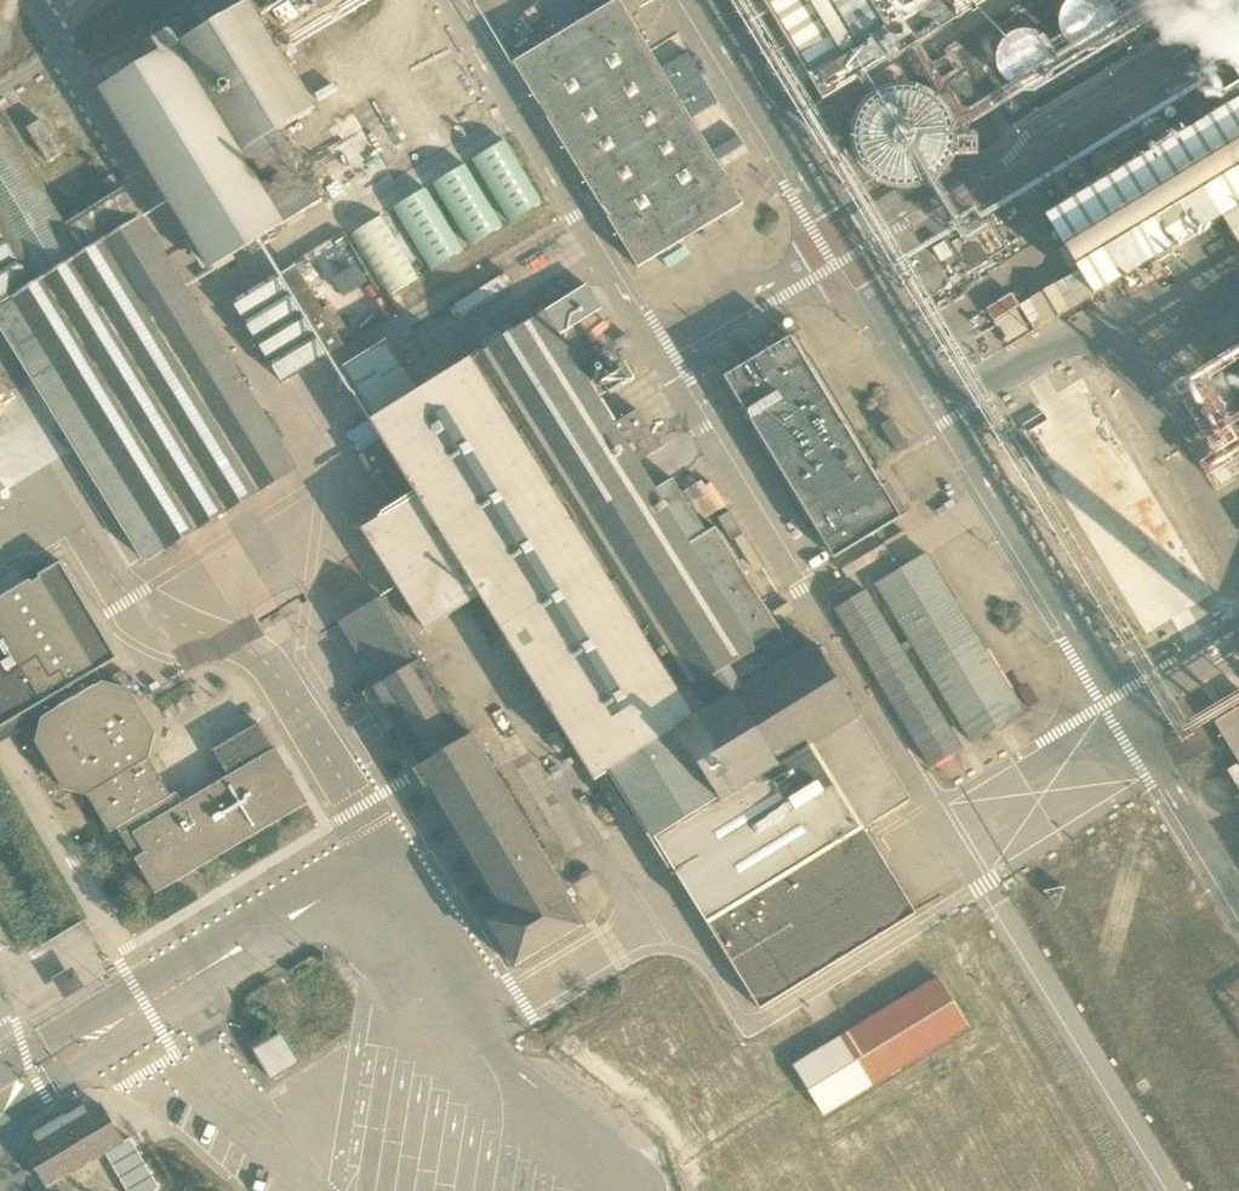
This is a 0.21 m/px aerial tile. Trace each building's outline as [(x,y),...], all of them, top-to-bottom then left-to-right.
[(185,43),(178,48),(171,37),(159,45),(156,40),(95,77),(214,269),(322,202),(280,133),(316,111),(250,3),(240,10),(234,0),(220,0),(175,28),(185,43)] [(827,102),(995,0),(765,0),(827,102)] [(1115,19),(1115,14),(1113,8),(1111,4),(1108,0),(1067,0),(1064,5),(1062,9),(1060,19),(1060,25),(1062,30),(1065,35),(1069,39),(1073,42),(1078,45),(1087,46),(1097,45),(1101,43),(1106,39),(1111,34),(1113,30),(1115,20),(1115,19)] [(1129,1),(1136,6),(1141,8),(1146,9),(1155,8),(1161,5),(1165,2),(1167,0),(1129,0),(1129,1)] [(745,207),(621,2),(516,65),(640,270),(745,207)] [(1052,63),(1052,62),(1052,57),(1050,51),(1047,44),(1043,40),(1034,35),(1028,33),(1022,33),(1016,34),(1011,36),(1003,41),(999,46),(997,50),(995,56),(995,63),(997,72),(1002,81),(1007,85),(1011,88),(1021,90),(1029,90),(1034,89),(1043,83),(1047,79),(1050,74),(1052,68),(1052,63)] [(952,133),(952,132),(951,121),(948,112),(944,104),(937,95),(928,88),(921,84),(910,81),(902,80),(890,81),(880,84),(873,88),(864,95),(857,103),(853,110),(850,119),(848,129),(849,139),(852,152),(857,160),(863,168),(871,175),(881,180),(889,183),(899,184),(912,183),(920,180),(930,175),(938,168),(945,159),(949,152),(951,143),(952,133)] [(1050,221),(1080,270),(1093,291),(1096,297),(1238,210),(1238,106),(1050,221)] [(125,193),(68,228),(0,118),(0,324),(147,563),(296,471),(125,193)] [(40,119),(26,127),(48,163),(62,154),(40,119)] [(502,142),(471,160),(509,223),(540,205),(542,203),(504,140),(502,142)] [(980,214),(1033,180),(1019,158),(966,193),(980,214)] [(464,164),(431,184),(469,247),(503,227),(464,164)] [(426,187),(392,207),(431,271),(464,251),(426,187)] [(385,295),(418,277),(382,213),(349,231),(385,295)] [(330,275),(342,295),(369,280),(357,259),(330,275)] [(342,341),(352,335),(332,303),(322,308),(298,270),(281,280),(278,275),(233,302),(284,385),(346,347),(342,341)] [(389,343),(347,369),(378,420),(375,422),(386,439),(361,455),(371,471),(396,512),(365,531),(427,631),(467,606),(482,631),(492,647),(508,637),(597,780),(605,774),(634,821),(641,817),(709,927),(762,1011),(918,916),(866,830),(913,802),(861,717),(818,646),(797,659),(784,637),(718,529),(709,535),(675,481),(657,492),(582,371),(580,368),(582,367),(594,360),(582,340),(573,326),(581,320),(602,307),(590,287),(581,292),(471,361),(472,362),(421,394),(389,343)] [(904,520),(794,338),(726,379),(836,561),(904,520)] [(660,447),(637,410),(616,423),(640,460),(660,447)] [(701,520),(719,509),(702,480),(683,492),(701,520)] [(730,511),(718,517),(731,539),(743,532),(730,511)] [(834,608),(931,768),(964,748),(905,652),(913,647),(971,741),(1023,709),(927,551),(874,583),(909,640),(900,645),(866,589),(834,608)] [(35,706),(41,717),(35,742),(63,789),(87,795),(109,832),(117,828),(155,893),(308,804),(276,749),(274,750),(258,723),(214,750),(230,776),(183,803),(176,791),(171,794),(149,758),(155,733),(128,687),(103,681),(97,670),(118,657),(60,560),(38,574),(40,577),(32,582),(30,578),(0,596),(0,727),(35,706)] [(585,928),(482,755),(484,754),(474,738),(470,741),(423,662),(422,663),(384,598),(342,623),(381,687),(366,696),(388,732),(398,726),(423,768),(418,771),(428,787),(430,786),(491,889),(506,915),(489,925),(516,969),(585,928)] [(1216,724),(1238,762),(1238,710),(1216,724)] [(72,974),(59,982),(65,990),(77,983),(72,974)] [(938,976),(793,1064),(824,1114),(969,1026),(938,976)] [(256,1050),(272,1077),(297,1062),(281,1035),(256,1050)] [(123,1142),(101,1104),(88,1112),(86,1107),(36,1137),(39,1142),(26,1150),(47,1186),(48,1185),(52,1190),(71,1190),(63,1178),(105,1153),(123,1142)] [(176,1133),(158,1153),(196,1187),(214,1167),(176,1133)] [(105,1153),(127,1190),(154,1190),(160,1188),(130,1138),(123,1142),(105,1153)]
